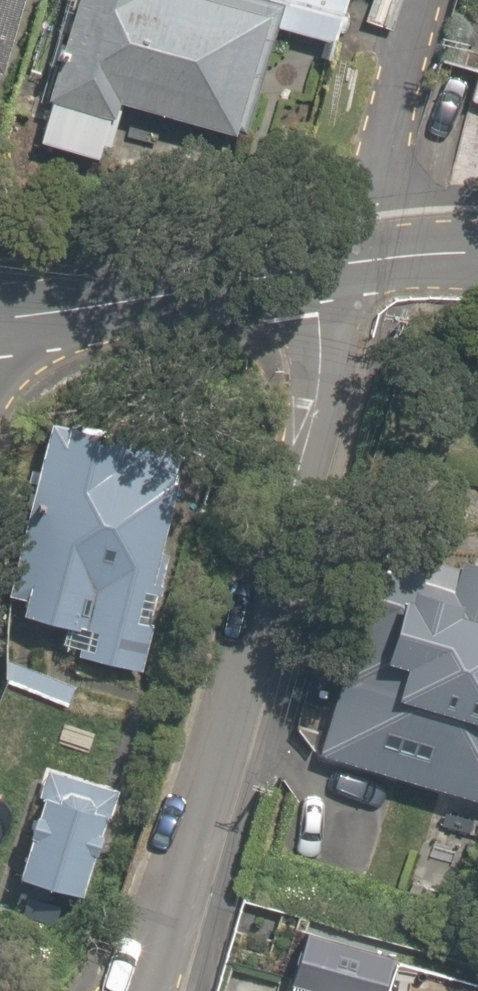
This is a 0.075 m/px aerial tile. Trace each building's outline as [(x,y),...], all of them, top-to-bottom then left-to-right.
[(2,78),(21,0),(0,0),(0,78),(2,78)] [(336,64),(352,0),(263,0),(262,0),(64,0),(32,129),(102,146),(112,107),(242,139),(269,29),(317,41),(312,59),(336,64)] [(142,674),(172,430),(25,412),(0,613),(0,617),(72,626),(67,665),(142,674)] [(455,561),(448,586),(365,562),(312,749),(477,796),(477,568),(455,561)] [(115,781),(38,762),(8,878),(85,898),(115,781)] [(391,797),(304,775),(286,844),(373,867),(391,797)]
